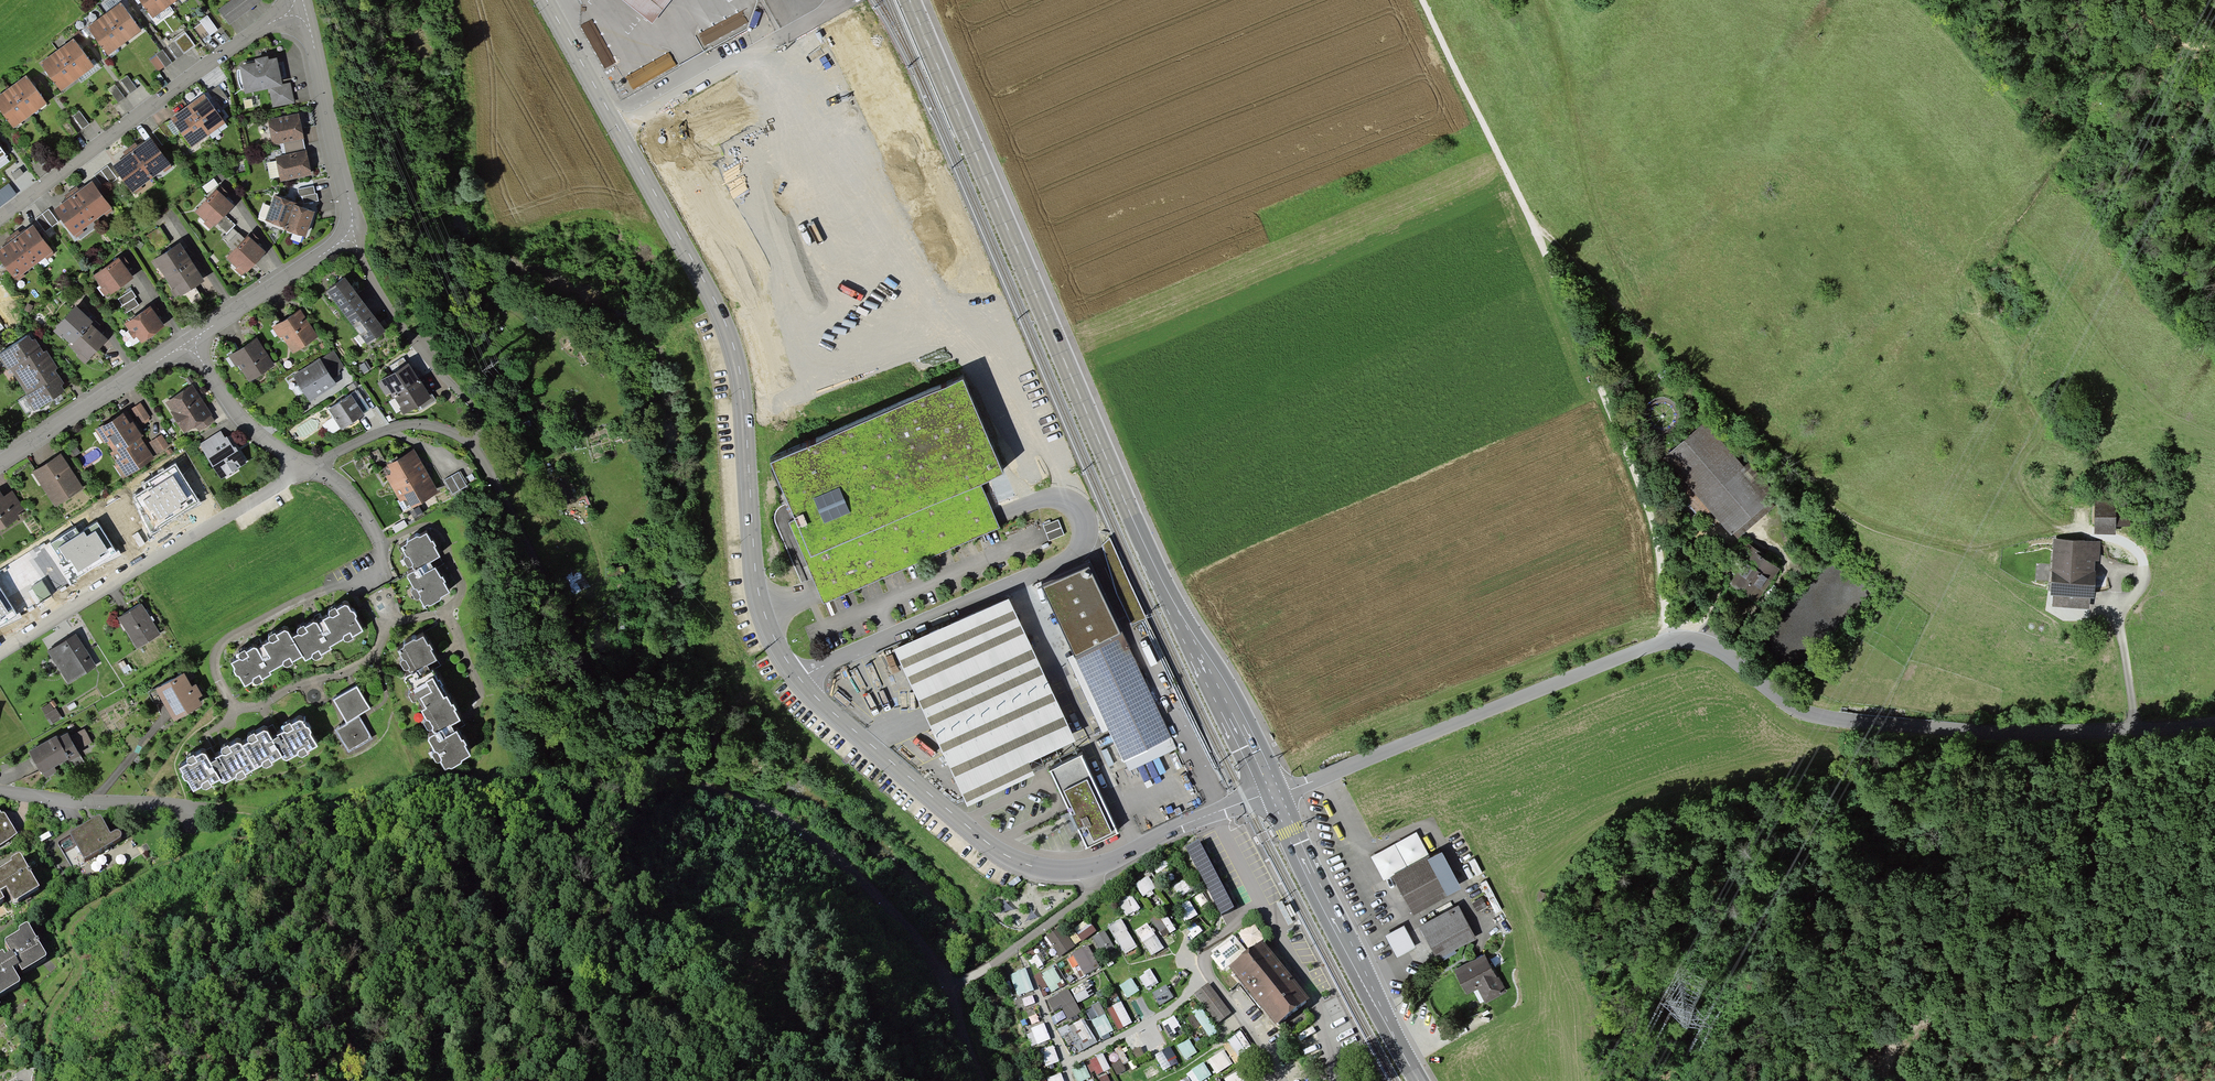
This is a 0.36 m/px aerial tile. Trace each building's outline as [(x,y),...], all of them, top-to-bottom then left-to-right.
[(151,19),(177,0),(137,0),(151,19)] [(262,0),(232,0),(218,10),(228,25),(262,1),(262,0)] [(652,23),(670,0),(624,0),(652,23)] [(137,32),(118,5),(85,29),(104,56),(137,32)] [(218,30),(207,16),(200,21),(201,23),(210,35),(218,30)] [(210,35),(201,23),(194,28),(202,41),(210,35)] [(185,33),(168,45),(178,59),(195,47),(185,33)] [(92,65),(74,40),(40,64),(58,90),(92,65)] [(162,50),(149,60),(159,72),(172,62),(162,50)] [(276,57),(238,65),(244,93),(269,88),(273,107),(293,103),(290,83),(282,84),(276,57)] [(127,75),(120,80),(130,93),(137,88),(127,75)] [(26,77),(0,95),(0,113),(11,129),(46,105),(26,77)] [(115,85),(108,90),(118,103),(124,97),(115,85)] [(224,121),(205,94),(169,119),(189,146),(224,121)] [(80,111),(73,116),(82,128),(89,124),(80,111)] [(300,115),(269,121),(274,148),(283,146),(285,155),(275,157),(280,183),(311,177),(300,115)] [(67,120),(60,125),(70,138),(77,133),(67,120)] [(166,122),(152,132),(162,145),(175,136),(166,122)] [(170,168),(149,139),(111,166),(132,195),(170,168)] [(32,145),(26,150),(35,163),(42,158),(32,145)] [(237,165),(239,174),(248,172),(246,163),(237,165)] [(107,165),(95,175),(104,188),(117,178),(107,165)] [(20,168),(11,174),(18,184),(27,177),(20,168)] [(91,182),(52,209),(74,241),(114,214),(91,182)] [(314,186),(298,189),(300,197),(303,196),(304,203),(319,200),(317,193),(315,193),(314,186)] [(232,206),(214,191),(194,215),(213,230),(232,206)] [(296,203),(274,197),(266,225),(287,232),(295,207),(296,203)] [(315,214),(295,207),(287,232),(307,238),(315,214)] [(48,209),(35,218),(45,232),(58,223),(48,209)] [(0,247),(0,260),(14,280),(53,253),(32,224),(0,247)] [(160,226),(145,236),(150,245),(166,235),(160,226)] [(265,252),(246,238),(227,262),(247,277),(265,252)] [(205,281),(180,243),(151,261),(156,269),(158,268),(172,289),(170,290),(176,299),(205,281)] [(132,276),(118,257),(92,276),(106,295),(132,276)] [(385,332),(344,278),(325,292),(366,346),(385,332)] [(121,306),(125,314),(139,305),(135,298),(136,297),(132,290),(118,298),(122,305),(121,306)] [(166,327),(150,304),(123,322),(139,345),(166,327)] [(93,321),(75,305),(56,327),(57,328),(53,331),(60,338),(62,336),(71,345),(91,324),(93,321)] [(318,340),(300,311),(273,328),(291,357),(318,340)] [(108,339),(91,324),(71,345),(69,347),(79,355),(77,357),(85,364),(108,339)] [(29,336),(0,354),(0,361),(5,369),(8,367),(37,349),(29,336)] [(273,367),(255,339),(229,356),(247,384),(273,367)] [(41,347),(37,349),(8,367),(25,395),(55,376),(58,375),(41,347)] [(367,361),(359,366),(364,374),(372,369),(367,361)] [(335,387),(320,362),(293,379),(309,403),(335,387)] [(428,397),(407,365),(382,381),(403,413),(428,397)] [(65,391),(55,376),(25,395),(21,396),(31,412),(65,391)] [(1004,472),(962,377),(769,461),(806,546),(811,556),(980,482),(1004,472)] [(215,425),(192,387),(165,403),(184,435),(193,430),(200,434),(215,425)] [(363,415),(351,396),(328,410),(339,429),(363,415)] [(159,460),(128,411),(98,430),(113,454),(113,469),(122,483),(159,460)] [(1705,423),(1664,458),(1739,541),(1782,503),(1705,423)] [(230,448),(220,433),(201,445),(222,478),(245,464),(234,445),(230,448)] [(439,492),(414,449),(387,465),(392,473),(386,477),(400,502),(406,499),(412,508),(439,492)] [(84,490),(61,455),(32,474),(56,509),(84,490)] [(459,472),(444,480),(452,493),(467,485),(459,472)] [(818,589),(825,606),(1002,531),(995,515),(980,482),(811,556),(806,546),(801,548),(818,589)] [(27,515),(15,493),(3,499),(0,493),(0,531),(27,515)] [(2119,505),(2096,506),(2097,533),(2118,534),(2119,505)] [(1058,519),(1043,525),(1050,541),(1064,535),(1058,519)] [(445,564),(428,530),(400,544),(413,571),(406,575),(422,606),(450,592),(438,568),(445,564)] [(2099,543),(2053,539),(2049,597),(2097,598),(2099,543)] [(1782,568),(1749,545),(1739,557),(1748,564),(1732,585),(1758,603),(1782,568)] [(1076,742),(1009,597),(894,648),(967,807),(1036,774),(1031,763),(1076,742)] [(363,629),(347,602),(290,636),(286,630),(229,659),(244,686),(302,655),(305,661),(363,629)] [(143,604),(117,619),(136,651),(161,637),(143,604)] [(1123,632),(1071,658),(1127,772),(1177,749),(1123,632)] [(75,635),(47,653),(67,685),(95,668),(75,635)] [(437,659),(423,635),(397,648),(411,674),(404,677),(434,732),(424,739),(442,770),(471,753),(451,724),(461,718),(425,665),(437,659)] [(182,675),(156,690),(174,721),(200,706),(182,675)] [(359,687),(334,700),(348,723),(336,731),(350,753),(371,741),(360,718),(371,711),(359,687)] [(317,746),(306,720),(271,738),(265,727),(179,766),(193,792),(220,779),(223,785),(280,757),(283,762),(317,746)] [(68,732),(31,753),(46,780),(83,759),(68,732)] [(1118,833),(1083,755),(1051,770),(1086,848),(1118,833)] [(0,814),(0,849),(16,840),(0,814)] [(99,824),(69,841),(84,866),(124,843),(120,836),(110,842),(99,824)] [(1382,881),(1392,877),(1431,857),(1417,829),(1369,853),(1382,881)] [(1199,844),(1186,851),(1223,918),(1235,911),(1199,844)] [(1431,857),(1392,877),(1412,916),(1454,894),(1434,855),(1431,857)] [(5,903),(10,910),(39,892),(21,863),(0,876),(0,906),(5,903)] [(1482,895),(1471,901),(1477,911),(1487,905),(1482,895)] [(1459,906),(1421,928),(1438,960),(1476,940),(1459,906)] [(31,928),(0,946),(6,956),(0,959),(0,1000),(20,989),(15,980),(49,960),(31,928)] [(1309,1005),(1262,947),(1229,973),(1275,1031),(1309,1005)] [(1486,953),(1455,971),(1468,995),(1479,990),(1487,1005),(1508,993),(1486,953)] [(1231,1015),(1209,986),(1196,996),(1218,1025),(1231,1015)]
